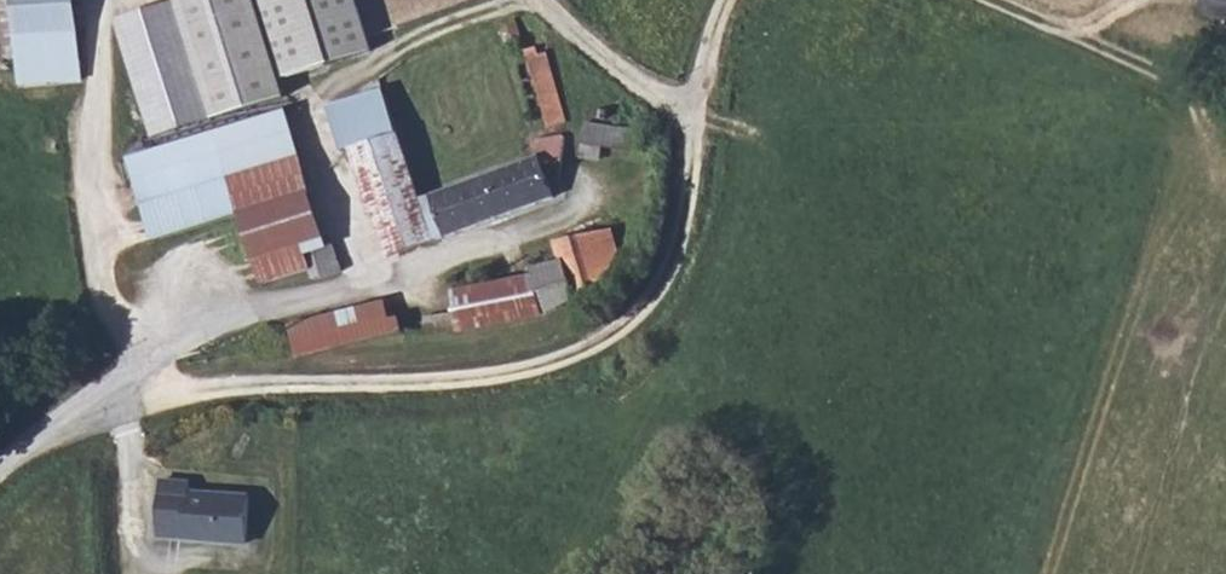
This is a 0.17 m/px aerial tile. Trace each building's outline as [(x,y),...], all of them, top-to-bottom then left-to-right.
[(22,85),(86,82),(82,0),(15,0),(22,85)] [(117,17),(153,136),(290,94),(286,76),(375,48),(361,0),(173,0),(117,17)] [(529,45),(531,52),(545,101),(550,114),(566,109),(547,40),(529,45)] [(335,103),(348,146),(350,151),(361,146),(359,139),(403,125),(398,109),(392,87),(393,85),(353,97),(335,103)] [(160,143),(257,115),(255,107),(158,135),(160,143)] [(154,241),(239,215),(313,194),(288,109),(129,155),(154,241)] [(649,115),(590,112),(589,128),(588,130),(610,133),(620,135),(649,135),(649,115)] [(361,146),(392,248),(394,254),(403,251),(402,246),(443,231),(445,233),(477,222),(521,206),(549,197),(551,201),(563,197),(562,192),(555,170),(566,166),(572,128),(570,123),(541,131),(544,148),(423,192),(403,125),(359,139),(361,146)] [(588,145),(608,145),(610,133),(588,130),(588,145)] [(239,215),(253,263),(328,244),(313,194),(239,215)] [(463,320),(467,331),(552,305),(571,296),(589,284),(610,267),(596,229),(593,223),(559,234),(559,239),(565,254),(538,267),(538,273),(458,296),(463,320)] [(370,330),(362,310),(270,342),(279,370),(384,339),(380,327),(370,330)] [(440,325),(444,338),(467,331),(463,320),(440,325)] [(160,479),(157,534),(248,545),(249,493),(191,490),(192,481),(160,479)]
